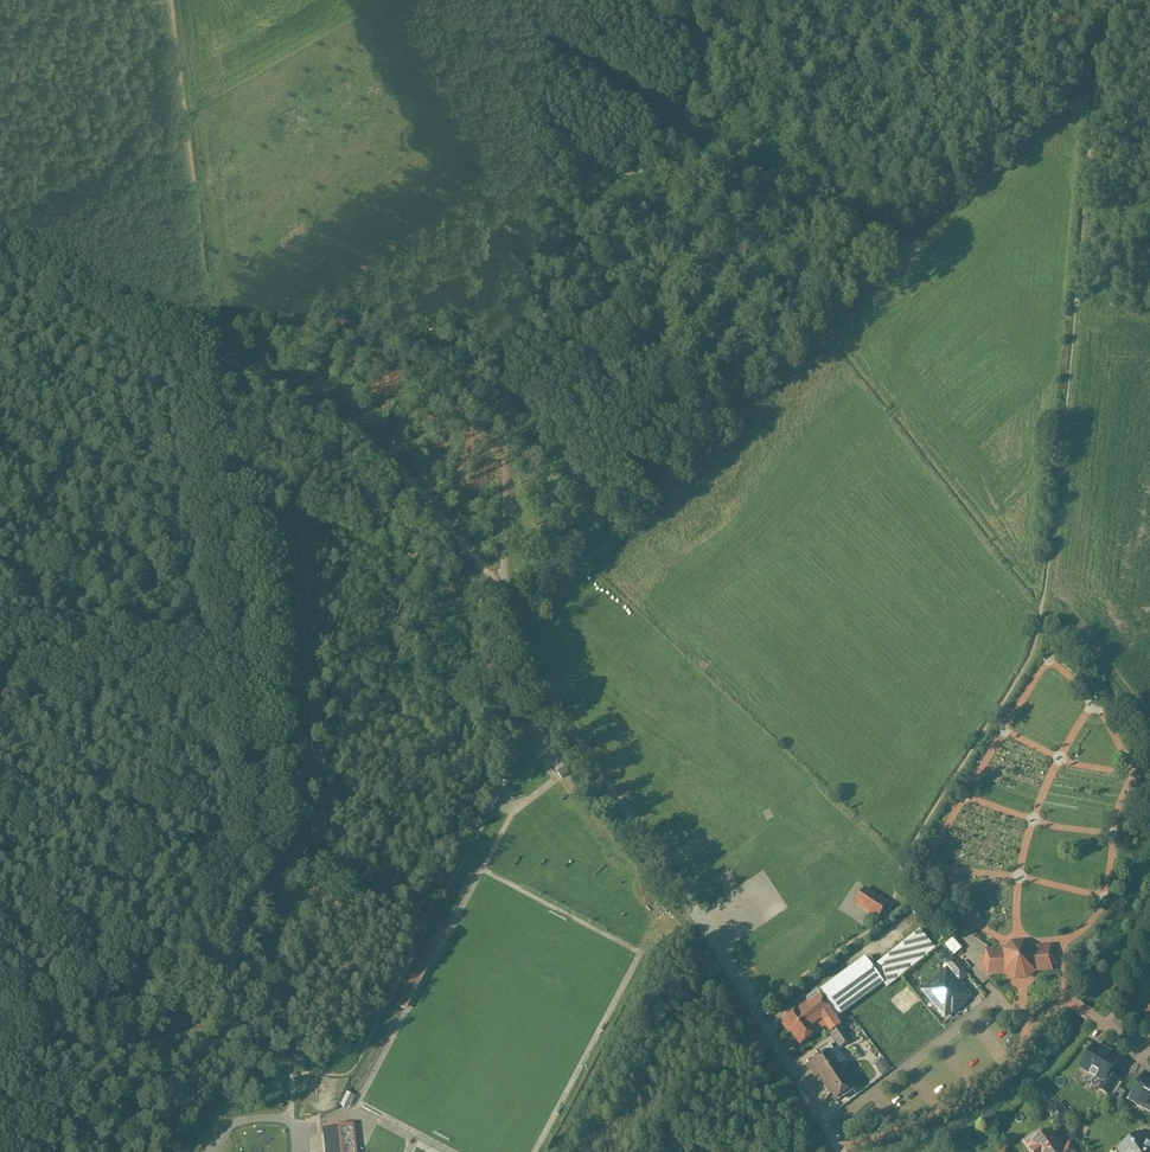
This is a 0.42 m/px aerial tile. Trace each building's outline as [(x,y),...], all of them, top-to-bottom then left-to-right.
[(887,904),(865,890),(865,889),(865,890),(861,895),(861,896),(860,898),(860,897),(859,898),(856,903),(855,904),(856,904),(864,909),(864,910),(865,910),(869,912),(869,913),(877,918),(878,918),(887,904),(887,903),(887,904)] [(916,933),(879,963),(894,982),(931,952),(916,933)] [(955,941),(952,937),(942,945),(953,958),(962,950),(955,941)] [(1031,948),(1023,944),(1013,944),(1005,950),(987,952),(985,961),(985,966),(988,975),(1007,974),(1015,978),(1026,978),(1033,972),(1051,970),(1053,961),(1053,956),(1050,947),(1031,948)] [(865,958),(807,1001),(809,1003),(800,1010),(813,1029),(802,1037),(806,1041),(816,1034),(817,1033),(816,1033),(825,1027),(830,1034),(840,1027),(835,1019),(883,983),(865,958)] [(947,968),(920,990),(945,1020),(972,998),(947,968)] [(799,1011),(784,1022),(785,1023),(784,1025),(788,1031),(790,1031),(798,1040),(802,1037),(813,1029),(800,1010),(799,1010),(799,1011)] [(840,1027),(830,1034),(840,1048),(850,1041),(840,1027)] [(837,1065),(830,1054),(834,1051),(829,1045),(816,1053),(820,1059),(808,1066),(816,1078),(820,1075),(825,1083),(824,1083),(829,1091),(830,1091),(836,1100),(853,1088),(837,1065)] [(1118,1059),(1095,1045),(1081,1069),(1097,1078),(1097,1077),(1104,1081),(1105,1081),(1109,1074),(1118,1059)] [(882,1059),(873,1065),(881,1076),(890,1070),(882,1059)] [(1118,1080),(1109,1074),(1105,1081),(1104,1081),(1099,1090),(1109,1096),(1118,1080)] [(1145,1076),(1130,1101),(1149,1113),(1149,1112),(1149,1079),(1145,1076)] [(350,1107),(355,1094),(343,1089),(337,1103),(350,1107)] [(1058,1099),(1054,1104),(1049,1099),(1043,1105),(1061,1124),(1072,1113),(1058,1099)] [(352,1125),(323,1128),(326,1151),(355,1151),(352,1125)] [(1038,1140),(1037,1147),(1031,1151),(1032,1151),(1064,1151),(1063,1150),(1051,1132),(1038,1140)] [(1118,1150),(1120,1151),(1149,1151),(1149,1142),(1148,1144),(1142,1134),(1118,1150)] [(1072,1144),(1063,1150),(1064,1151),(1077,1151),(1072,1144)]
